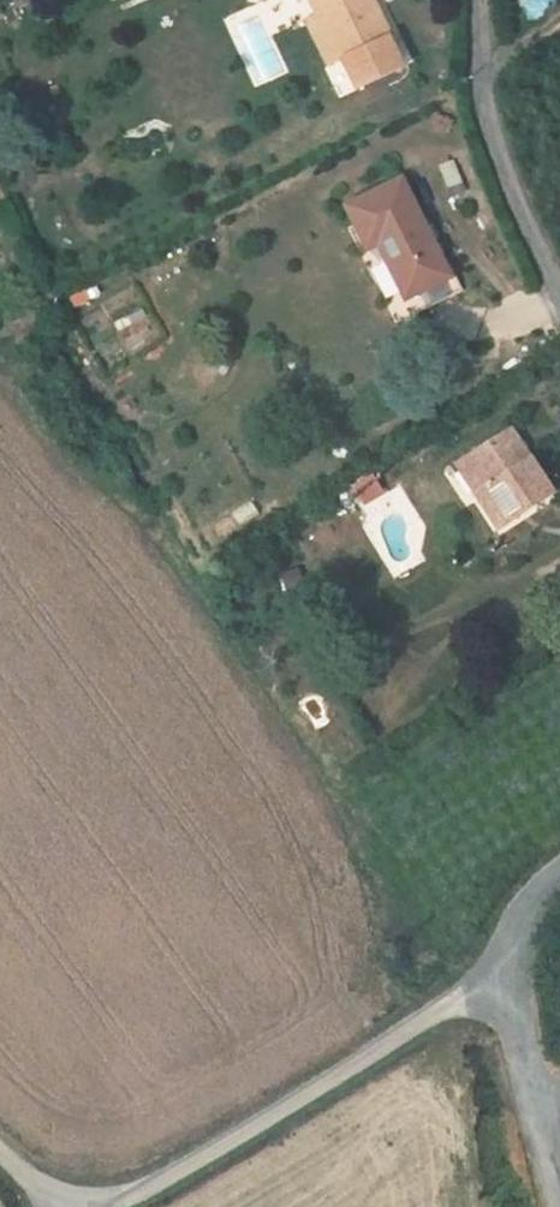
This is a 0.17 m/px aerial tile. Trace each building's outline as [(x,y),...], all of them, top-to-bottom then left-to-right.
[(327,10),(322,0),(312,0),(309,1),(316,16),(327,10)] [(391,38),(373,0),(322,0),(327,10),(316,16),(339,63),(342,62),(356,91),(402,68),(388,39),(391,38)] [(328,68),(339,63),(316,16),(305,21),(328,68)] [(449,278),(400,181),(347,207),(367,249),(378,245),(406,299),(449,278)] [(462,292),(454,276),(449,278),(406,299),(413,316),(462,292)] [(498,530),(552,496),(510,432),(466,460),(486,490),(476,496),(498,530)] [(476,496),(486,490),(466,460),(457,466),(476,496)]
